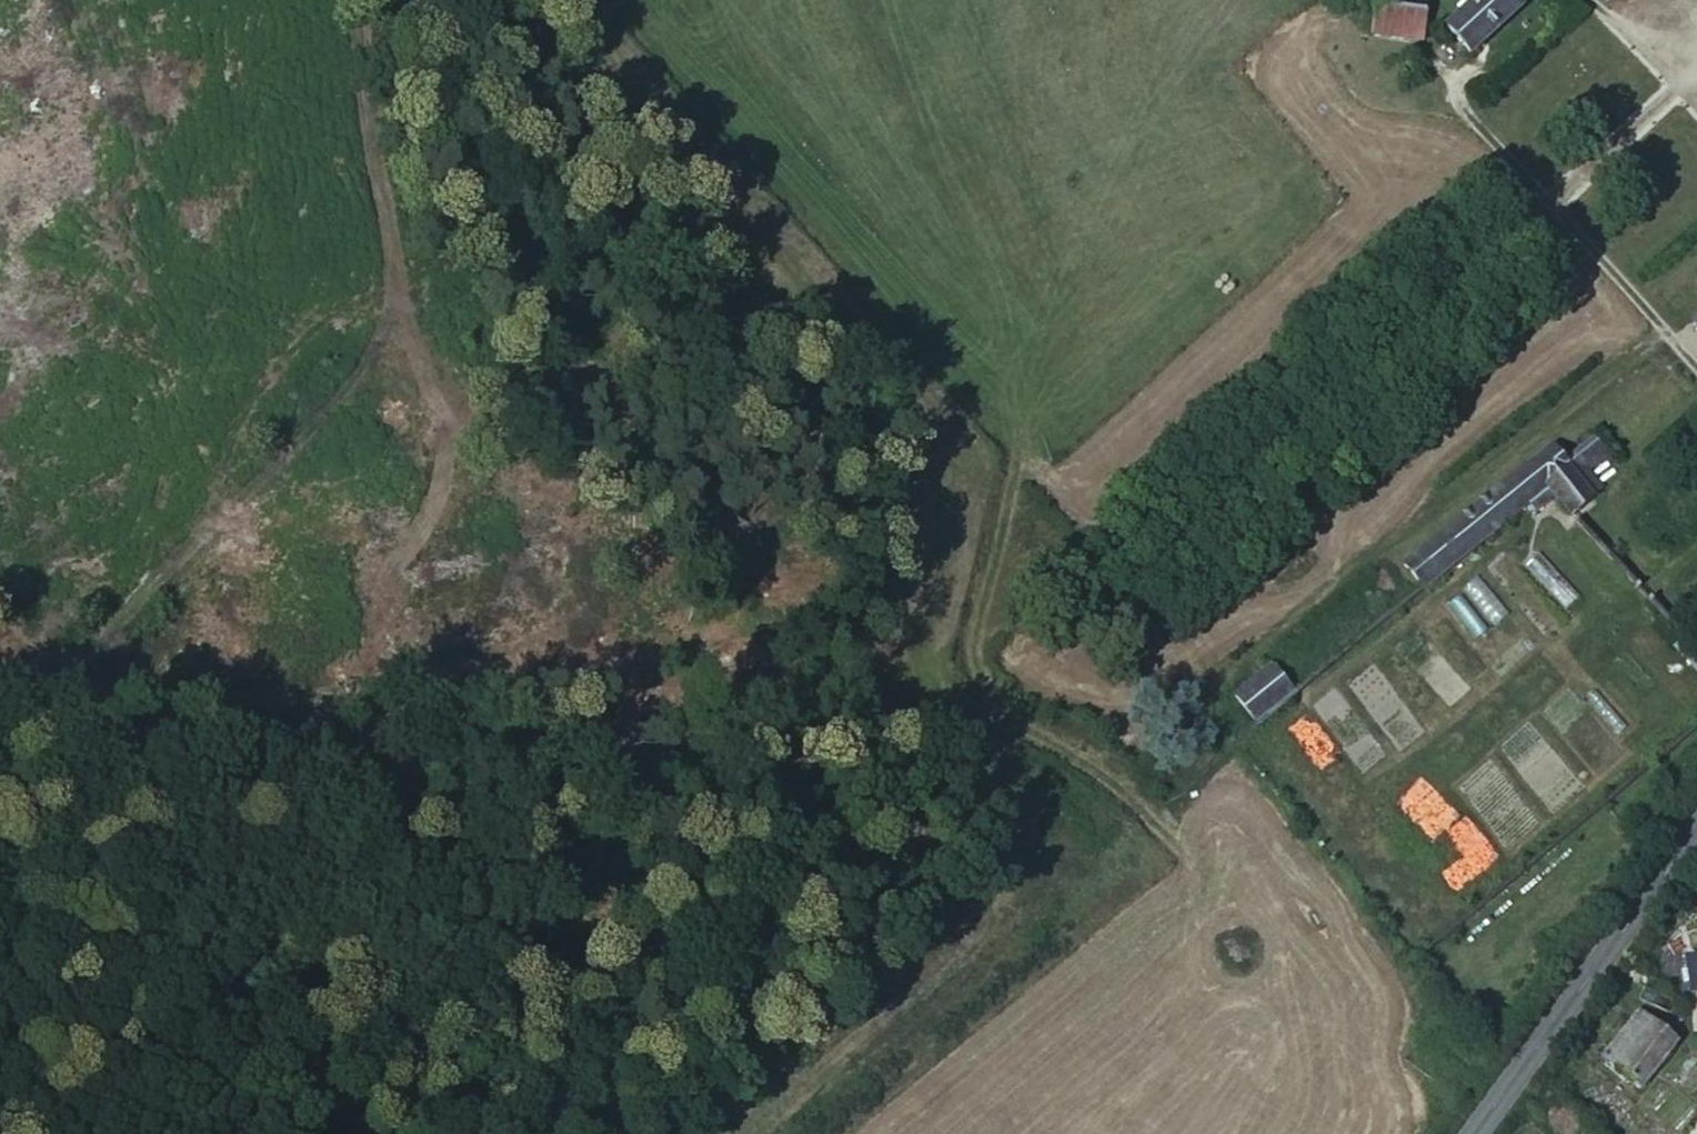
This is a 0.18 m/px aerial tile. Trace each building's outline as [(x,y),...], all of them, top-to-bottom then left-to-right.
[(1449,32),(1471,58),(1519,15),(1507,0),(1482,0),(1449,32)] [(1383,8),(1378,40),(1427,49),(1431,8),(1392,2),(1391,7),(1383,8)] [(1557,501),(1573,518),(1605,494),(1588,472),(1606,459),(1596,447),(1564,469),(1548,451),(1400,570),(1420,596),(1528,510),(1535,517),(1557,501)] [(1578,598),(1541,559),(1526,574),(1563,611),(1578,598)] [(1270,661),(1231,694),(1256,724),(1295,691),(1270,661)] [(1640,1014),(1604,1061),(1650,1092),(1686,1045),(1640,1014)]
